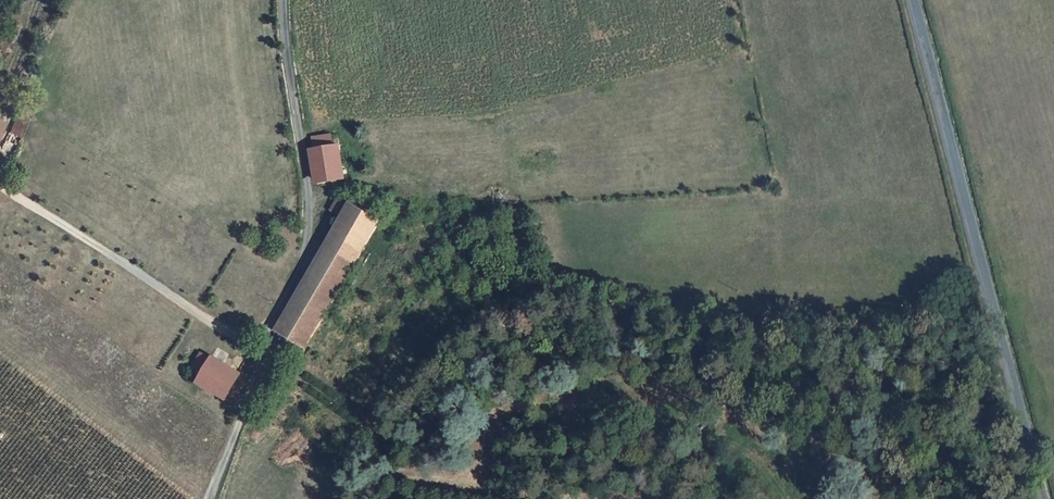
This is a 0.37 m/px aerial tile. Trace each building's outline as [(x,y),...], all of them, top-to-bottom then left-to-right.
[(308,149),(314,184),(343,178),(334,134),(324,136),(324,134),(309,137),(311,149),(308,149)] [(333,199),(326,211),(337,217),(345,205),(333,199)] [(345,205),(337,217),(296,291),(274,330),(304,347),(354,258),(376,219),(346,203),(345,205)] [(198,348),(187,368),(193,372),(190,377),(194,379),(192,383),(222,400),(238,372),(198,348)]
